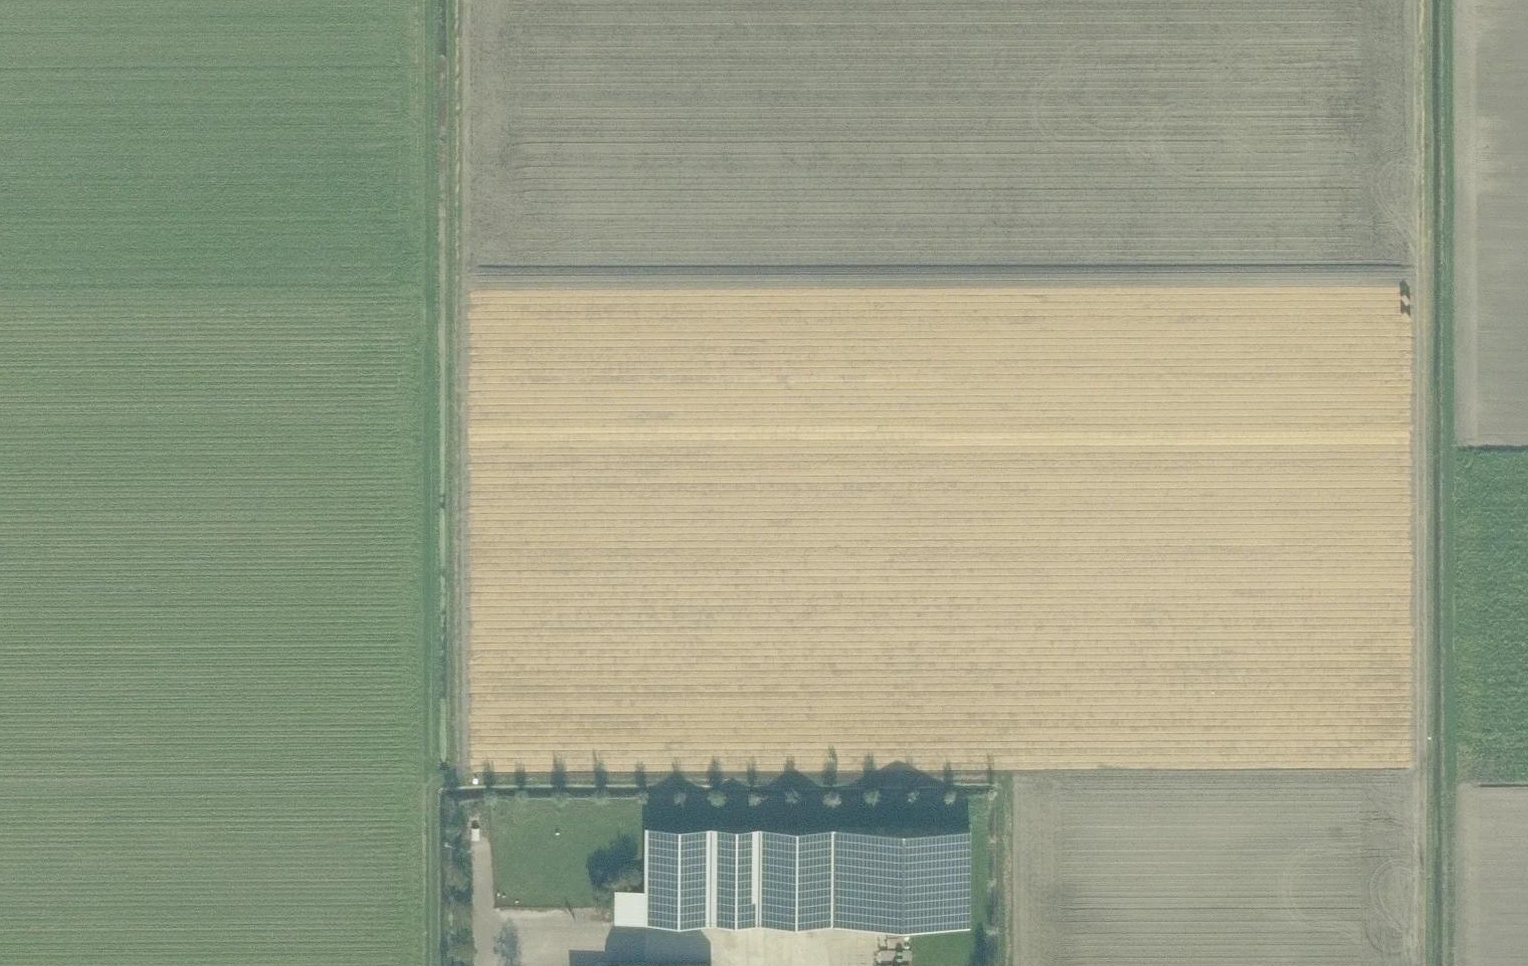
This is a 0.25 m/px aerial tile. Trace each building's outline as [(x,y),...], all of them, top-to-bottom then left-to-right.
[(972,824),(865,824),(646,823),(645,887),(616,886),(616,920),(971,921),(972,824)]
